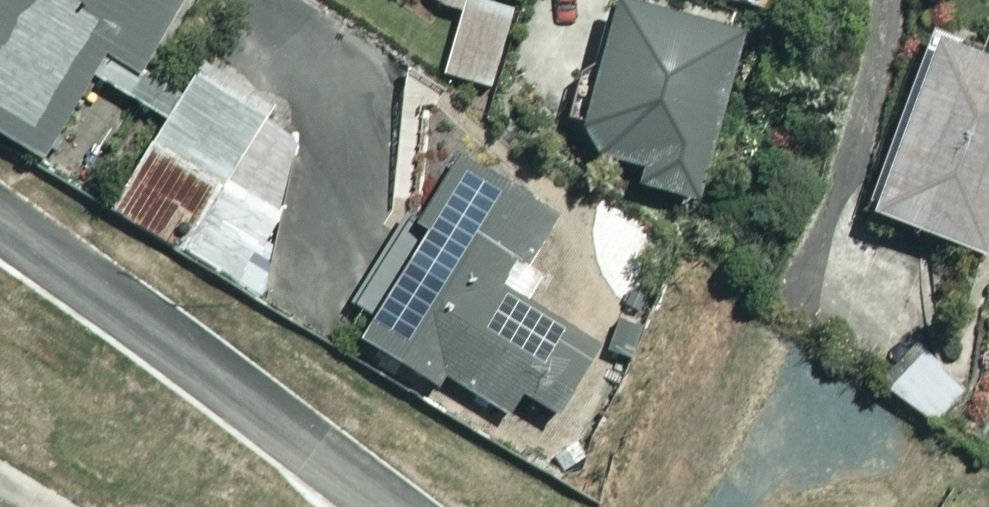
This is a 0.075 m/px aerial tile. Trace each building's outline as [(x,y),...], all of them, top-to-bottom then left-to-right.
[(42,158),(89,75),(138,102),(196,0),(0,0),(0,135),(42,158)] [(472,0),(464,0),(443,71),(488,85),(510,11),(472,0)] [(619,0),(608,0),(572,146),(637,162),(632,183),(694,198),(735,29),(619,0)] [(980,53),(927,34),(864,210),(985,253),(988,241),(988,28),(980,53)] [(271,122),(193,75),(111,210),(170,246),(214,172),(234,184),(271,122)] [(550,212),(454,152),(410,224),(426,234),(362,339),(435,384),(441,374),(538,434),(593,345),(503,289),(550,212)] [(283,217),(216,181),(178,251),(245,287),(283,217)] [(920,338),(881,390),(933,429),(972,377),(920,338)]
